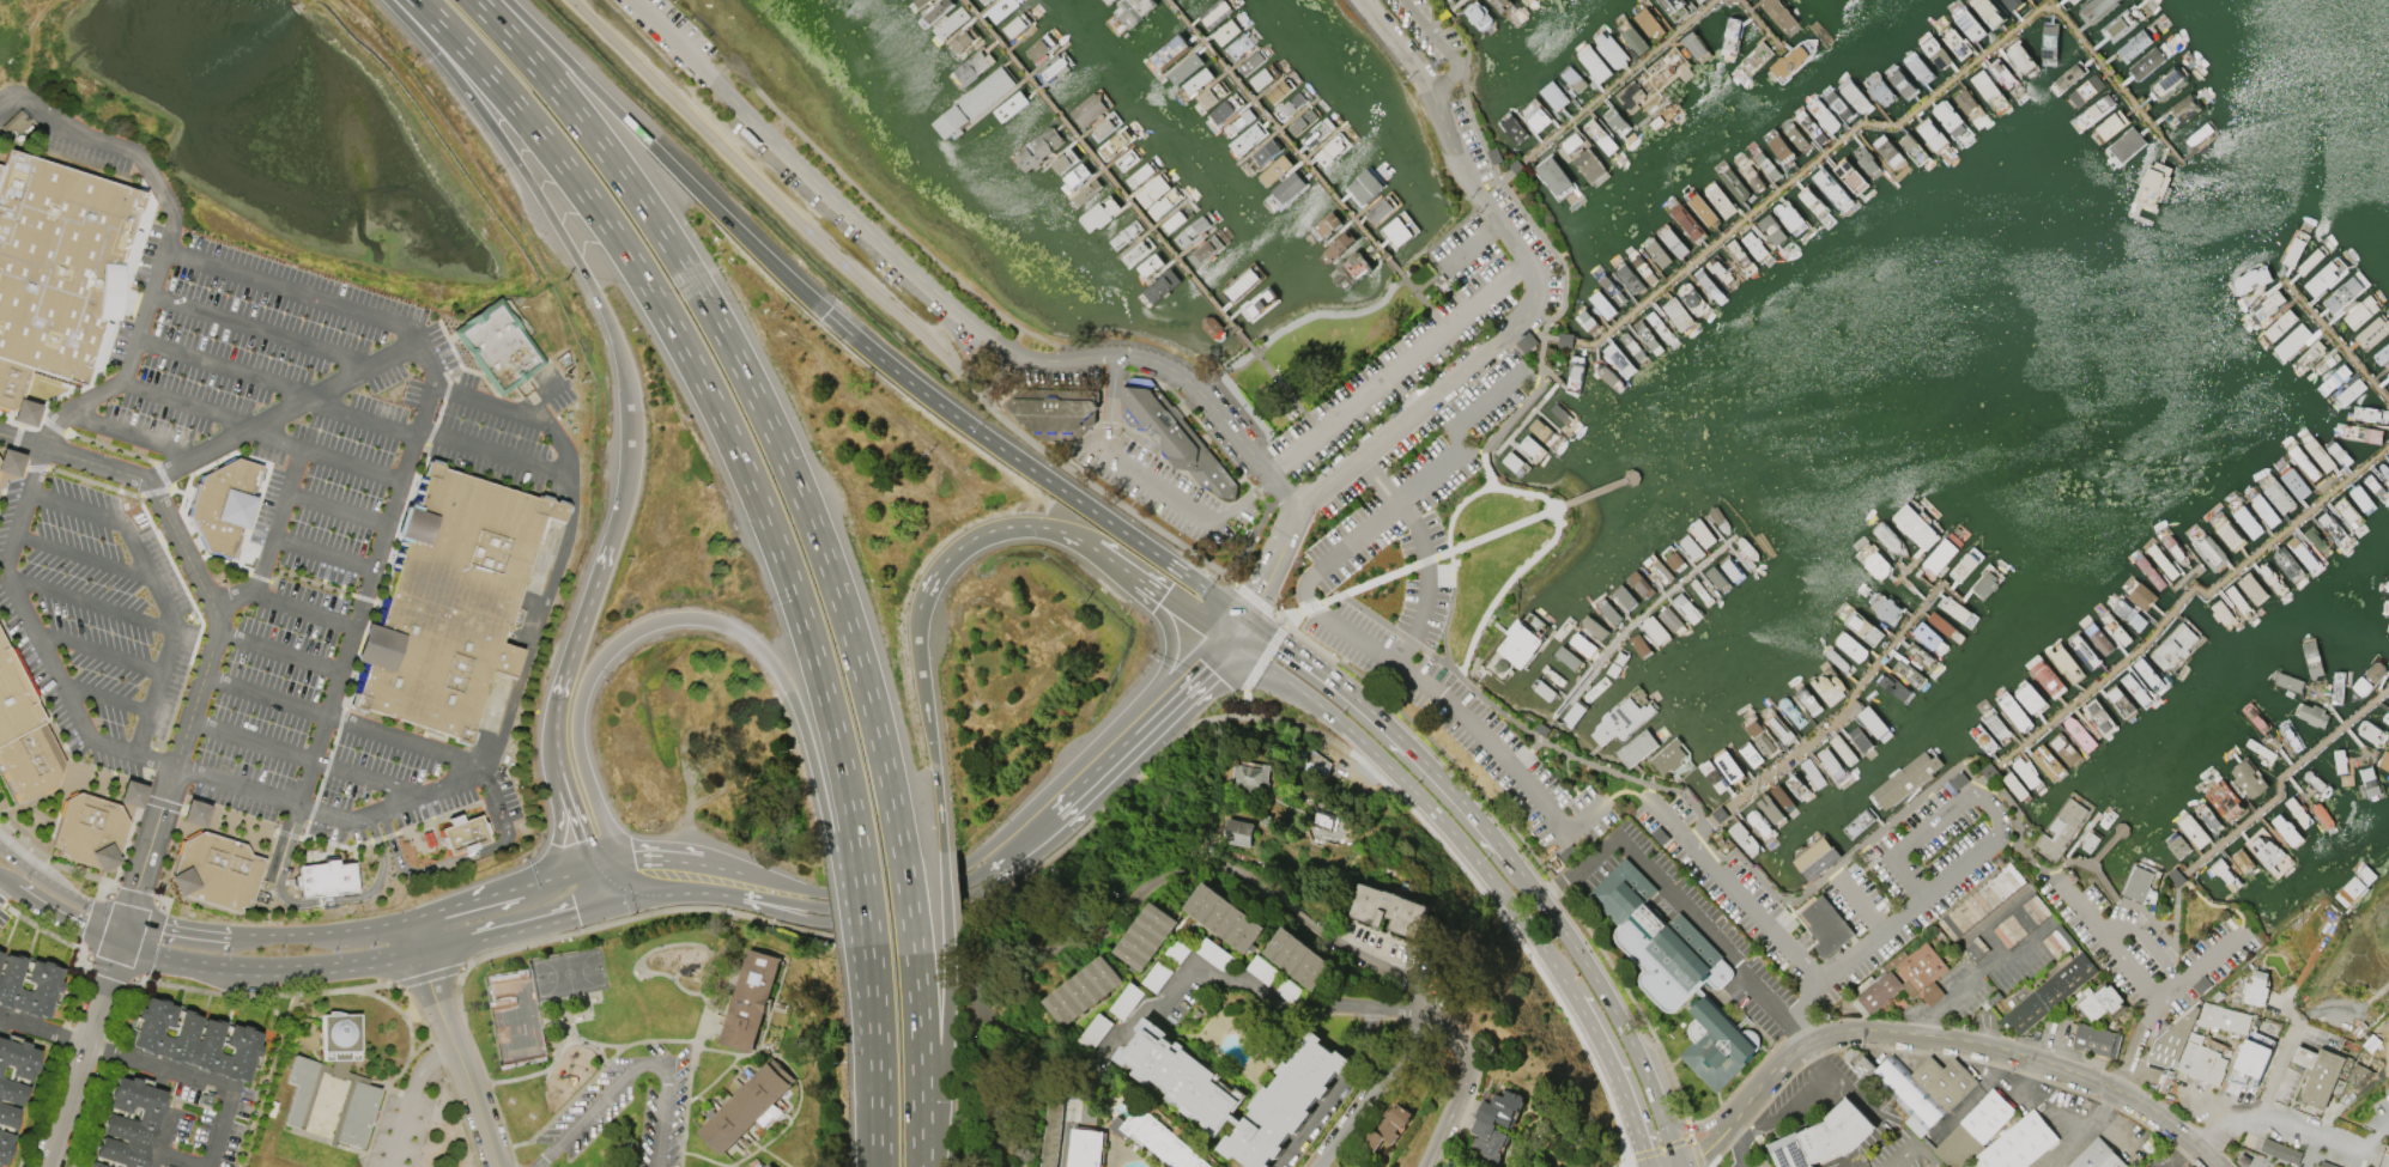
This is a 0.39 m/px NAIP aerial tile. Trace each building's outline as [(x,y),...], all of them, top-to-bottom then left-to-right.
[(912,1),(914,0),(931,0),(918,10),(912,1)] [(922,17),(940,0),(950,0),(953,2),(929,24),(922,17)] [(988,12),(1002,0),(1017,0),(1020,4),(998,23),(988,12)] [(1114,11),(1125,0),(1154,0),(1157,2),(1129,28),(1114,11)] [(1199,14),(1216,0),(1229,0),(1236,8),(1211,29),(1199,14)] [(1463,10),(1480,32),(1493,22),(1477,0),(1475,0),(1463,10)] [(1500,13),(1512,2),(1510,0),(1489,0),(1500,13)] [(1674,22),(1690,10),(1682,0),(1658,0),(1674,22)] [(1757,5),(1788,38),(1801,25),(1778,0),(1762,0),(1757,5)] [(1995,30),(2006,19),(1989,0),(1968,0),(1995,30)] [(2012,11),(2021,2),(2019,0),(2003,0),(2012,11)] [(2090,23),(2117,0),(2084,0),(2076,6),(2090,23)] [(2100,29),(2111,44),(2142,19),(2132,5),(2100,29)] [(960,6),(970,17),(940,41),(932,30),(960,6)] [(1645,6),(1666,30),(1653,41),(1633,17),(1645,6)] [(1965,6),(1952,17),(1973,43),(1987,32),(1965,6)] [(1021,13),(1029,24),(1009,38),(1002,28),(1021,13)] [(1727,16),(1742,18),(1735,55),(1721,53),(1727,16)] [(1233,17),(1243,30),(1220,47),(1212,35),(1233,17)] [(1625,17),(1613,26),(1638,56),(1649,45),(1625,17)] [(2043,22),(2058,24),(2055,65),(2039,63),(2043,22)] [(1950,24),(1939,32),(1961,60),(1972,51),(1950,24)] [(968,29),(977,39),(953,56),(945,45),(968,29)] [(1605,29),(1591,39),(1615,68),(1627,57),(1605,29)] [(2142,29),(2152,41),(2124,63),(2115,50),(2142,29)] [(1680,41),(1697,62),(1710,53),(1693,30),(1680,41)] [(1047,31),(1060,44),(1037,66),(1024,51),(1047,31)] [(1245,31),(1255,41),(1232,62),(1223,51),(1245,31)] [(1176,32),(1188,45),(1160,71),(1148,57),(1176,32)] [(1932,34),(1920,43),(1938,69),(1951,60),(1932,34)] [(1818,38),(1815,49),(1812,57),(1779,83),(1768,66),(1799,42),(1807,38),(1818,38)] [(1762,41),(1773,51),(1748,78),(1736,67),(1762,41)] [(2019,41),(2006,51),(2025,75),(2038,66),(2019,41)] [(1588,43),(1611,71),(1597,83),(1575,55),(1588,43)] [(2157,45),(2167,59),(2138,81),(2128,68),(2157,45)] [(981,47),(993,60),(959,90),(947,77),(981,47)] [(1259,48),(1267,57),(1243,77),(1235,67),(1259,48)] [(1912,51),(1902,61),(1923,86),(1934,75),(1912,51)] [(1194,53),(1203,65),(1176,85),(1168,73),(1194,53)] [(1061,54),(1072,67),(1049,85),(1038,72),(1061,54)] [(1997,56),(1988,65),(2009,89),(2019,80),(1997,56)] [(1274,60),(1283,71),(1257,91),(1248,80),(1274,60)] [(2078,61),(2086,72),(2060,92),(2051,81),(2078,61)] [(1000,65),(1018,86),(956,136),(953,133),(945,139),(933,123),(953,107),(952,104),(1000,65)] [(1203,65),(1214,77),(1189,97),(1180,86),(1203,65)] [(2178,65),(2190,80),(2159,104),(2147,87),(2178,65)] [(1570,66),(1585,85),(1576,93),(1559,74),(1570,66)] [(1896,66),(1885,75),(1906,98),(1916,90),(1896,66)] [(1982,68),(1969,78),(1988,104),(2001,93),(1982,68)] [(2094,72),(2104,85),(2075,109),(2064,96),(2094,72)] [(1286,75),(1296,87),(1273,105),(1265,93),(1286,75)] [(1879,75),(1867,85),(1885,107),(1897,97),(1879,75)] [(1848,77),(1837,85),(1861,116),(1873,108),(1848,77)] [(1552,79),(1569,99),(1556,111),(1538,91),(1552,79)] [(1214,81),(1225,93),(1205,110),(1195,98),(1214,81)] [(1964,86),(1952,97),(1971,120),(1984,110),(1964,86)] [(1100,87),(1112,104),(1080,128),(1068,110),(1100,87)] [(1302,87),(1310,97),(1283,121),(1274,111),(1302,87)] [(1830,87),(1823,93),(1848,122),(1855,115),(1830,87)] [(1019,90),(1029,102),(1001,122),(993,110),(1019,90)] [(1231,95),(1239,107),(1213,126),(1205,114),(1231,95)] [(2105,95),(2114,105),(2082,129),(2074,118),(2105,95)] [(1815,97),(1806,105),(1830,134),(1841,126),(1815,97)] [(1534,98),(1552,120),(1536,133),(1518,110),(1534,98)] [(1945,99),(1932,110),(1954,138),(1967,127),(1945,99)] [(1312,104),(1321,115),(1294,136),(1286,127),(1312,104)] [(1611,105),(1600,115),(1620,138),(1631,128),(1611,105)] [(1247,109),(1254,120),(1229,138),(1221,128),(1247,109)] [(1802,109),(1795,115),(1819,145),(1827,139),(1802,109)] [(2118,109),(2127,121),(2100,142),(2091,130),(2118,109)] [(29,121),(14,134),(12,130),(7,135),(1,129),(20,111),(29,121)] [(1509,111),(1529,135),(1516,146),(1497,122),(1509,111)] [(1111,115),(1120,126),(1099,142),(1091,133),(1111,115)] [(1327,115),(1336,126),(1308,150),(1299,140),(1327,115)] [(1927,116),(1914,128),(1935,154),(1948,142),(1927,116)] [(1591,117),(1582,127),(1608,156),(1618,146),(1591,117)] [(1254,120),(1266,133),(1236,157),(1225,144),(1254,120)] [(1791,121),(1782,128),(1801,151),(1809,144),(1791,121)] [(2208,122),(2214,130),(2190,150),(2183,140),(2208,122)] [(1049,124),(1063,141),(1025,171),(1012,154),(1049,124)] [(1126,126),(1133,136),(1106,158),(1098,148),(1126,126)] [(2132,126),(2145,141),(2117,166),(2103,151),(2132,126)] [(1344,128),(1354,140),(1323,168),(1312,157),(1344,128)] [(1575,130),(1558,145),(1590,184),(1607,170),(1575,130)] [(1908,130),(1898,139),(1918,165),(1928,158),(1908,130)] [(1777,133),(1768,141),(1785,164),(1795,156),(1777,133)] [(1884,133),(1873,142),(1893,168),(1904,159),(1884,133)] [(1272,139),(1281,150),(1256,169),(1247,158),(1272,139)] [(1863,145),(1853,152),(1870,177),(1880,170),(1863,145)] [(1133,146),(1141,156),(1122,171),(1115,162),(1133,146)] [(1069,148),(1077,159),(1057,174),(1050,163),(1069,148)] [(1759,148),(1752,154),(1773,180),(1781,174),(1759,148)] [(29,369),(0,359),(0,166),(1,166),(7,150),(144,193),(121,265),(119,299),(116,320),(103,320),(83,385),(29,369)] [(1281,153),(1292,165),(1267,188),(1256,177),(1281,153)] [(1548,153),(1530,169),(1558,201),(1576,186),(1548,153)] [(1148,158),(1157,168),(1133,189),(1123,180),(1148,158)] [(1844,158),(1833,168),(1856,195),(1868,186),(1844,158)] [(1747,159),(1736,166),(1756,194),(1766,187),(1747,159)] [(1083,162),(1091,171),(1073,187),(1063,177),(1083,162)] [(2150,162),(2172,170),(2155,212),(2133,203),(2150,162)] [(1727,165),(1717,174),(1740,202),(1751,194),(1727,165)] [(1820,165),(1809,176),(1841,209),(1851,200),(1820,165)] [(1369,168),(1387,187),(1363,208),(1345,189),(1369,168)] [(1162,171),(1174,184),(1145,208),(1134,195),(1162,171)] [(1293,171),(1306,184),(1281,208),(1268,194),(1293,171)] [(1095,177),(1102,186),(1075,208),(1068,200),(1095,177)] [(1716,183),(1704,193),(1724,219),(1736,209),(1716,183)] [(1807,186),(1797,194),(1820,219),(1830,211),(1807,186)] [(1175,187),(1183,196),(1156,220),(1147,211),(1175,187)] [(1108,193),(1120,207),(1090,231),(1078,218),(1108,193)] [(1697,193),(1686,201),(1709,227),(1718,220),(1697,193)] [(1389,195),(1399,207),(1374,227),(1364,215),(1389,195)] [(1785,197),(1773,208),(1795,235),(1807,224),(1785,197)] [(1186,201),(1194,211),(1169,233),(1160,224),(1186,201)] [(1678,202),(1667,211),(1693,243),(1704,233),(1678,202)] [(1332,209),(1342,221),(1320,243),(1309,230),(1332,209)] [(1205,211),(1214,221),(1183,248),(1174,237),(1205,211)] [(1400,212),(1415,232),(1395,249),(1378,230),(1400,212)] [(1770,213),(1757,223),(1776,247),(1789,237),(1770,213)] [(1134,219),(1141,229),(1114,250),(1105,241),(1134,219)] [(1667,226),(1659,235),(1679,260),(1688,251),(1667,226)] [(1346,229),(1354,237),(1328,265),(1318,255),(1346,229)] [(2298,230),(2309,236),(2292,268),(2280,262),(2298,230)] [(1215,231),(1226,243),(1197,268),(1187,256),(1215,231)] [(1750,231),(1740,239),(1760,265),(1770,256),(1750,231)] [(1147,236),(1154,245),(1130,266),(1122,256),(1147,236)] [(1654,238),(1643,247),(1661,269),(1672,262),(1654,238)] [(1734,238),(1726,244),(1747,274),(1756,268),(1734,238)] [(2321,243),(2328,250),(2302,276),(2294,269),(2321,243)] [(1358,249),(1372,267),(1344,290),(1329,273),(1358,249)] [(1633,249),(1626,255),(1650,285),(1657,279),(1633,249)] [(1156,251),(1165,262),(1147,278),(1139,268),(1156,251)] [(1716,254),(1704,263),(1723,287),(1730,288),(1735,287),(1738,282),(1736,276),(1716,254)] [(2336,257),(2347,269),(2315,297),(2304,285),(2336,257)] [(1621,261),(1612,269),(1632,296),(1643,287),(1621,261)] [(1253,265),(1263,279),(1232,304),(1221,291),(1253,265)] [(2263,265),(2272,279),(2237,296),(2230,281),(2263,265)] [(1699,266),(1691,273),(1718,305),(1727,298),(1699,266)] [(1169,268),(1180,280),(1148,306),(1138,293),(1169,268)] [(1603,272),(1595,279),(1619,306),(1627,299),(1603,272)] [(2352,274),(2363,286),(2333,314),(2322,302),(2352,274)] [(1688,282),(1684,282),(1676,287),(1675,294),(1697,320),(1710,309),(1688,282)] [(1268,287),(1278,300),(1249,323),(1239,311),(1268,287)] [(2276,288),(2286,299),(2255,323),(2246,312),(2276,288)] [(1596,290),(1615,311),(1606,320),(1587,297),(1596,290)] [(2372,292),(2383,304),(2353,329),(2343,317),(2372,292)] [(1674,297),(1662,306),(1681,330),(1693,321),(1674,297)] [(498,298),(450,332),(498,397),(545,363),(498,298)] [(1591,336),(1575,315),(1585,306),(1602,328),(1591,336)] [(2287,309),(2297,318),(2270,342),(2262,334),(2287,309)] [(1653,311),(1645,317),(1667,342),(1674,336),(1653,311)] [(2384,311),(2388,316),(2388,330),(2365,351),(2353,338),(2384,311)] [(1213,316),(1205,316),(1201,320),(1202,327),(1211,338),(1215,340),(1219,341),(1221,340),(1224,338),(1225,334),(1225,332),(1223,328),(1213,316)] [(1642,317),(1633,323),(1654,354),(1661,346),(1642,317)] [(2300,322),(2312,334),(2284,361),(2273,350),(2300,322)] [(1625,332),(1618,339),(1641,363),(1648,357),(1625,332)] [(1558,348),(1572,349),(1573,334),(1560,333),(1558,348)] [(2317,340),(2326,348),(2299,372),(2291,364),(2317,340)] [(1613,341),(1602,351),(1625,378),(1636,370),(1613,341)] [(2372,355),(2388,342),(2388,359),(2379,366),(2372,355)] [(2335,353),(2339,358),(2314,377),(2310,371),(2335,353)] [(1570,354),(1585,358),(1578,390),(1563,388),(1570,354)] [(7,411),(0,408),(0,359),(29,369),(17,406),(7,411)] [(1591,360),(1594,369),(1596,373),(1613,388),(1618,390),(1621,390),(1624,388),(1624,385),(1620,379),(1606,365),(1601,363),(1591,360)] [(2343,363),(2352,371),(2327,396),(2317,388),(2343,363)] [(2358,377),(2366,387),(2341,408),(2333,399),(2358,377)] [(1150,388),(1153,391),(1160,391),(1172,406),(1160,415),(1165,421),(1170,427),(1182,418),(1237,485),(1236,498),(1218,497),(1209,487),(1201,486),(1187,469),(1174,468),(1160,451),(1163,434),(1158,427),(1152,421),(1145,427),(1132,426),(1121,412),(1123,385),(1150,388)] [(38,406),(32,427),(10,421),(17,399),(38,406)] [(1558,399),(1550,407),(1569,426),(1575,417),(1558,399)] [(2353,407),(2352,421),(2385,425),(2387,411),(2353,407)] [(1539,415),(1529,426),(1547,443),(1557,432),(1539,415)] [(2334,423),(2333,437),(2379,444),(2382,430),(2334,423)] [(1527,433),(1517,444),(1536,460),(1545,450),(1527,433)] [(2310,434),(2302,443),(2327,473),(2336,464),(2310,434)] [(2334,442),(2326,449),(2342,468),(2351,461),(2334,442)] [(2294,444),(2286,451),(2312,481),(2321,475),(2294,444)] [(17,478),(0,472),(0,452),(1,449),(23,456),(17,478)] [(1511,450),(1502,461),(1516,474),(1526,462),(1511,450)] [(199,485),(201,475),(235,457),(261,466),(253,492),(249,491),(248,496),(255,498),(244,529),(238,528),(237,531),(239,533),(231,559),(205,551),(188,517),(190,507),(188,506),(196,484),(199,485)] [(504,627),(389,590),(405,542),(396,540),(398,536),(393,535),(402,506),(406,507),(407,504),(416,506),(426,476),(423,475),(428,461),(442,466),(441,468),(536,499),(536,497),(565,506),(560,522),(542,517),(508,625),(504,627)] [(2385,466),(2388,470),(2388,483),(2379,472),(2377,466),(2381,462),(2385,466)] [(2290,464),(2279,474),(2299,500),(2311,491),(2290,464)] [(2363,479),(2382,500),(2388,495),(2388,493),(2370,473),(2363,479)] [(2270,475),(2258,486),(2282,515),(2296,504),(2270,475)] [(2358,484),(2347,492),(2364,513),(2375,505),(2358,484)] [(2257,493),(2248,500),(2270,528),(2280,521),(2257,493)] [(2342,496),(2332,505),(2352,529),(2363,519),(2342,496)] [(1906,503),(1891,518),(1926,552),(1940,536),(1906,503)] [(2241,503),(2230,510),(2254,540),(2264,531),(2241,503)] [(1716,506),(1710,507),(1706,512),(1720,530),(1723,533),(1727,534),(1729,535),(1729,533),(1729,529),(1728,524),(1716,506)] [(2326,510),(2316,518),(2336,545),(2347,536),(2326,510)] [(2221,513),(2209,524),(2233,551),(2245,541),(2221,513)] [(1699,517),(1688,525),(1705,548),(1716,540),(1699,517)] [(1882,522),(1873,531),(1893,553),(1908,558),(1904,545),(1882,522)] [(2312,525),(2304,534),(2323,558),(2333,549),(2312,525)] [(2167,530),(2158,537),(2179,564),(2189,567),(2188,557),(2167,530)] [(2205,530),(2190,542),(2214,571),(2229,560),(2205,530)] [(1950,531),(1920,567),(1933,578),(1963,543),(1950,531)] [(1686,534),(1676,542),(1693,561),(1703,553),(1686,534)] [(2294,535),(2285,542),(2312,573),(2321,566),(2294,535)] [(1738,542),(1750,560),(1752,561),(1757,561),(1757,558),(1757,554),(1745,537),(1742,537),(1740,537),(1738,539),(1736,540),(1738,542)] [(1866,542),(1854,555),(1880,579),(1892,567),(1866,542)] [(2152,543),(2145,549),(2170,579),(2178,573),(2152,543)] [(1669,545),(1686,565),(1678,572),(1661,553),(1669,545)] [(2284,546),(2270,555),(2291,583),(2304,573),(2284,546)] [(1967,551),(1950,572),(1960,582),(1979,560),(1967,551)] [(1651,553),(1673,578),(1663,586),(1642,561),(1651,553)] [(1727,555),(1744,576),(1735,583),(1717,564),(1727,555)] [(2142,555),(2134,561),(2159,590),(2166,583),(2142,555)] [(2264,563),(2255,571),(2279,596),(2287,588),(2264,563)] [(1714,565),(1732,586),(1722,594),(1704,573),(1714,565)] [(1988,566),(1971,589),(1984,600),(2002,577),(1988,566)] [(1635,570),(1655,591),(1644,601),(1624,579),(1635,570)] [(2249,573),(2237,584),(2256,606),(2268,595),(2249,573)] [(1694,578),(1714,601),(1705,608),(1686,585),(1694,578)] [(2139,582),(2127,595),(2145,610),(2157,597),(2139,582)] [(1623,583),(1638,604),(1627,612),(1612,591),(1623,583)] [(2252,610),(2244,616),(2224,591),(2233,584),(2252,610)] [(1875,589),(1864,603),(1893,624),(1904,608),(1875,589)] [(389,590),(504,627),(498,643),(521,650),(513,679),(490,671),(471,731),(472,731),(467,746),(454,741),(454,739),(364,710),(363,711),(348,707),(353,693),(356,694),(365,664),(352,661),(364,624),(377,627),(389,590)] [(1680,591),(1702,616),(1692,625),(1672,600),(1680,591)] [(1947,596),(1939,608),(1971,627),(1978,615),(1947,596)] [(1602,597),(1621,618),(1614,625),(1595,604),(1602,597)] [(2120,598),(2110,609),(2138,632),(2147,620),(2120,598)] [(2219,598),(2209,607),(2227,630),(2237,621),(2219,598)] [(1667,604),(1682,622),(1672,632),(1656,614),(1667,604)] [(1526,610),(1548,627),(1517,668),(1514,665),(1502,680),(1484,667),(1526,610)] [(1851,610),(1842,624),(1874,646),(1882,633),(1851,610)] [(1933,610),(1926,619),(1948,637),(1956,628),(1933,610)] [(2108,612),(2100,618),(2124,646),(2132,640),(2108,612)] [(1587,614),(1578,624),(1601,640),(1608,631),(1587,614)] [(1641,625),(1643,622),(1643,620),(1648,615),(1649,616),(1653,614),(1671,636),(1657,646),(1641,625)] [(2092,619),(2082,627),(2105,656),(2115,648),(2092,619)] [(2147,655),(2167,674),(2202,638),(2182,619),(2147,655)] [(1921,620),(1911,633),(1933,650),(1944,638),(1921,620)] [(1842,630),(1833,642),(1859,662),(1867,650),(1842,630)] [(1578,632),(1596,649),(1590,656),(1572,639),(1578,632)] [(1637,632),(1630,638),(1647,658),(1654,651),(1637,632)] [(2078,632),(2067,640),(2090,668),(2099,661),(2078,632)] [(42,723),(0,745),(0,635),(44,722),(42,723)] [(2300,639),(2315,636),(2324,674),(2310,677),(2300,639)] [(1911,642),(1904,651),(1929,670),(1936,661),(1911,642)] [(2058,643),(2047,652),(2072,683),(2084,674),(2058,643)] [(1562,645),(1583,662),(1575,671),(1554,655),(1562,645)] [(1838,646),(1831,654),(1849,669),(1855,662),(1838,646)] [(1614,677),(1605,671),(1618,650),(1627,656),(1614,677)] [(2141,656),(2133,663),(2152,686),(2160,680),(2141,656)] [(1898,657),(1891,667),(1918,687),(1926,677),(1898,657)] [(2041,658),(2029,668),(2051,697),(2064,687),(2041,658)] [(2349,700),(2361,697),(2365,694),(2384,670),(2385,668),(2384,665),(2381,662),(2377,661),(2375,662),(2353,685),(2351,688),(2349,700)] [(1545,663),(1566,680),(1560,687),(1539,671),(1545,663)] [(1829,665),(1809,681),(1830,706),(1849,692),(1829,665)] [(2273,669),(2268,681),(2300,693),(2305,680),(2273,669)] [(2333,671),(2345,673),(2341,704),(2329,701),(2333,671)] [(2129,673),(2121,680),(2142,706),(2151,699),(2129,673)] [(1605,676),(1609,682),(1588,701),(1583,695),(1605,676)] [(1886,676),(1879,683),(1902,703),(1909,694),(1886,676)] [(1535,677),(1557,693),(1550,701),(1528,687),(1535,677)] [(2027,682),(2015,694),(2032,713),(2045,701),(2027,682)] [(1803,685),(1794,693),(1812,717),(1823,710),(1803,685)] [(2115,685),(2104,694),(2124,718),(2135,709),(2115,685)] [(1615,734),(1601,747),(1590,735),(1594,731),(1595,727),(1600,722),(1602,715),(1603,716),(1637,686),(1644,694),(1642,695),(1655,710),(1621,740),(1615,734)] [(1783,693),(1775,700),(1797,729),(1806,722),(1783,693)] [(2007,693),(1997,701),(2023,733),(2032,724),(2007,693)] [(2094,698),(2081,707),(2104,737),(2117,728),(2094,698)] [(1579,699),(1585,705),(1569,725),(1562,719),(1579,699)] [(2298,700),(2292,713),(2323,728),(2329,716),(2298,700)] [(1868,704),(1856,715),(1878,739),(1888,729),(1868,704)] [(1770,705),(1759,715),(1787,746),(1796,737),(1770,705)] [(1990,709),(1981,716),(2000,741),(2009,734),(1990,709)] [(1782,749),(1768,759),(1739,719),(1753,710),(1782,749)] [(2379,719),(2388,725),(2388,714),(2384,711),(2379,719)] [(2098,743),(2088,752),(2067,730),(2063,722),(2069,717),(2076,721),(2098,743)] [(2287,717),(2276,723),(2292,752),(2303,746),(2287,717)] [(1842,727),(1862,753),(1872,743),(1853,718),(1842,727)] [(2364,719),(2359,722),(2355,729),(2358,734),(2381,747),(2388,734),(2364,719)] [(19,804),(0,766),(0,745),(42,723),(63,762),(56,785),(19,804)] [(1978,723),(1969,730),(1988,754),(1997,746),(1978,723)] [(1645,729),(1659,744),(1627,768),(1614,753),(1645,729)] [(2057,733),(2047,743),(2072,768),(2082,758),(2057,733)] [(1675,735),(1649,760),(1662,776),(1669,768),(1673,772),(1681,764),(1680,761),(1687,754),(1680,747),(1684,743),(1675,735)] [(1839,736),(1829,744),(1848,768),(1859,759),(1839,736)] [(2248,737),(2244,744),(2273,761),(2276,754),(2248,737)] [(1738,750),(1746,743),(1747,742),(1763,760),(1752,768),(1738,750)] [(2043,744),(2030,754),(2051,782),(2064,771),(2043,744)] [(1825,746),(1814,753),(1832,778),(1843,771),(1825,746)] [(1929,747),(1870,794),(1884,812),(1944,764),(1929,747)] [(1727,749),(1745,776),(1734,784),(1716,758),(1727,749)] [(2333,750),(2343,749),(2347,772),(2336,773),(2333,750)] [(2377,764),(2388,770),(2388,753),(2384,750),(2377,764)] [(1809,756),(1799,765),(1821,795),(1832,786),(1809,756)] [(2019,756),(2009,765),(2031,789),(2039,780),(2019,756)] [(2245,756),(2267,786),(2250,798),(2227,770),(2245,756)] [(1698,767),(1709,759),(1730,786),(1720,795),(1698,767)] [(1233,762),(1230,787),(1265,792),(1268,767),(1233,762)] [(2340,776),(2341,786),(2353,784),(2351,765),(2348,765),(2349,774),(2340,776)] [(2371,767),(2359,771),(2367,800),(2381,795),(2371,767)] [(2310,770),(2306,770),(2302,774),(2303,779),(2323,797),(2328,797),(2330,794),(2330,789),(2310,770)] [(2011,772),(2002,778),(2020,801),(2029,794),(2011,772)] [(1784,782),(1797,798),(1799,797),(1801,801),(1811,794),(1794,774),(1784,782)] [(146,786),(123,779),(116,802),(139,809),(146,786)] [(2221,779),(2244,809),(2225,822),(2203,792),(2221,779)] [(1778,784),(1770,791),(1785,810),(1794,803),(1778,784)] [(126,822),(115,857),(119,863),(98,873),(96,868),(57,856),(60,849),(50,846),(66,798),(78,792),(117,806),(126,822)] [(1764,794),(1754,801),(1773,826),(1783,817),(1764,794)] [(2292,795),(2284,802),(2303,827),(2312,821),(2292,795)] [(2088,810),(2054,858),(2033,843),(2042,832),(2050,838),(2055,832),(2048,827),(2069,797),(2088,810)] [(208,807),(187,800),(180,822),(201,829),(208,807)] [(2201,801),(2221,825),(2212,833),(2191,809),(2201,801)] [(2318,802),(2311,807),(2323,826),(2328,828),(2330,828),(2332,825),(2330,820),(2318,802)] [(1866,806),(1842,828),(1851,838),(1875,816),(1866,806)] [(1754,808),(1744,816),(1762,840),(1765,838),(1771,847),(1778,841),(1754,808)] [(2189,813),(2209,838),(2199,849),(2177,823),(2189,813)] [(2279,813),(2269,820),(2291,846),(2300,839),(2279,813)] [(438,829),(441,837),(439,838),(443,849),(445,849),(448,856),(462,851),(463,852),(475,849),(475,846),(487,841),(485,833),(486,833),(483,822),(481,822),(478,815),(461,821),(459,814),(447,819),(449,826),(438,829)] [(1224,817),(1254,823),(1248,847),(1219,841),(1224,817)] [(1739,820),(1728,829),(1752,858),(1763,847),(1739,820)] [(2261,826),(2243,843),(2270,874),(2290,857),(2261,826)] [(166,877),(171,875),(182,841),(201,831),(204,832),(243,845),(249,855),(263,859),(248,908),(241,906),(238,913),(181,894),(177,896),(166,877)] [(2178,833),(2191,849),(2178,859),(2165,844),(2178,833)] [(1821,834),(1790,859),(1806,879),(1837,855),(1821,834)] [(2242,847),(2231,856),(2245,875),(2256,867),(2242,847)] [(1613,929),(1618,925),(1587,894),(1626,857),(1657,889),(1644,902),(1666,925),(1679,911),(1723,956),(1722,958),(1732,968),(1733,970),(1733,972),(1733,974),(1733,977),(1723,986),(1721,989),(1717,989),(1714,987),(1711,986),(1706,980),(1699,987),(1741,1031),(1745,1029),(1748,1029),(1752,1031),(1756,1032),(1758,1034),(1759,1038),(1759,1041),(1759,1045),(1757,1049),(1753,1052),(1754,1054),(1747,1062),(1745,1059),(1744,1062),(1746,1064),(1715,1093),(1678,1054),(1693,1040),(1690,1038),(1687,1034),(1686,1031),(1687,1027),(1690,1023),(1694,1017),(1688,1010),(1692,1008),(1690,1004),(1698,997),(1700,999),(1702,997),(1696,991),(1675,1010),(1672,1011),(1668,1013),(1665,1011),(1661,1010),(1639,987),(1638,985),(1637,981),(1638,979),(1639,975),(1643,971),(1614,942),(1612,938),(1612,936),(1612,932),(1613,929)] [(2220,857),(2209,867),(2231,892),(2242,882),(2220,857)] [(301,899),(321,896),(333,895),(356,892),(353,863),(336,864),(335,859),(323,861),(323,863),(297,867),(297,876),(293,876),(295,886),(298,886),(301,899)] [(2122,893),(2134,864),(2153,873),(2148,885),(2148,888),(2157,892),(2151,906),(2122,893)] [(1182,908),(1203,881),(1263,926),(1251,943),(1255,947),(1250,952),(1247,949),(1243,954),(1182,908)] [(1427,906),(1417,938),(1386,929),(1389,918),(1382,916),(1378,926),(1371,924),(1372,923),(1348,916),(1359,882),(1383,891),(1384,889),(1401,895),(1401,896),(1427,906)] [(1855,934),(1824,960),(1812,946),(1818,941),(1807,926),(1809,924),(1800,912),(1821,894),(1855,934)] [(1152,901),(1180,922),(1141,972),(1136,968),(1133,972),(1128,968),(1130,964),(1114,952),(1152,901)] [(1281,925),(1332,964),(1311,991),(1261,953),(1281,925)] [(1893,967),(1910,953),(1911,953),(1926,941),(1948,967),(1933,980),(1945,993),(1930,1007),(1924,999),(1923,999),(1920,996),(1918,997),(1917,995),(1911,998),(1902,987),(1869,1014),(1856,998),(1890,970),(1902,984),(1905,980),(1893,967)] [(718,1043),(747,948),(780,958),(751,1052),(718,1043)] [(2098,971),(2019,1035),(2011,1025),(2005,1029),(1996,1020),(2081,950),(2098,971)] [(1124,980),(1063,1027),(1043,1001),(1103,954),(1124,980)] [(1245,969),(1267,986),(1278,971),(1256,954),(1245,969)] [(35,1020),(0,1009),(0,955),(13,959),(14,956),(61,972),(56,984),(61,985),(57,993),(61,995),(56,1007),(51,1005),(46,1021),(36,1017),(35,1020)] [(2264,1005),(2261,1004),(2260,1005),(2244,1002),(2245,1001),(2243,1001),(2245,992),(2242,992),(2244,981),(2251,983),(2252,978),(2251,977),(2254,970),(2268,973),(2266,979),(2267,979),(2266,986),(2268,987),(2264,1005)] [(2111,984),(2123,999),(2122,1002),(2127,1008),(2110,1021),(2105,1014),(2092,1023),(2085,1015),(2084,1017),(2078,1011),(2080,1009),(2075,1002),(2086,993),(2082,991),(2088,986),(2093,991),(2105,981),(2109,986),(2111,984)] [(259,1034),(255,1047),(259,1047),(256,1057),(259,1057),(255,1070),(249,1068),(243,1084),(234,1081),(232,1083),(193,1070),(193,1068),(178,1063),(178,1064),(138,1051),(139,1049),(129,1046),(135,1029),(129,1028),(133,1016),(135,1017),(138,1010),(133,1009),(138,995),(193,1013),(192,1015),(211,1022),(212,1020),(259,1034)] [(2203,1002),(2221,1007),(2251,1015),(2245,1035),(2215,1027),(2215,1028),(2208,1026),(2207,1028),(2194,1022),(2195,1019),(2197,1019),(2203,1002)] [(2200,1007),(2175,1069),(2169,1066),(2167,1068),(2147,1060),(2154,1040),(2196,1005),(2200,1007)] [(348,1060),(345,1071),(369,1080),(366,1086),(378,1089),(360,1149),(335,1142),(333,1147),(328,1145),(348,1081),(342,1078),(341,1081),(326,1076),(327,1074),(321,1071),(303,1130),(283,1124),(295,1086),(284,1082),(293,1056),(329,1066),(331,1060),(322,1060),(322,1053),(321,1053),(320,1015),(358,1014),(358,1052),(357,1052),(358,1060),(348,1060)] [(1273,1166),(1272,1166),(1250,1166),(1236,1154),(1232,1159),(1219,1149),(1230,1133),(1233,1137),(1242,1125),(1231,1117),(1221,1130),(1196,1112),(1193,1117),(1182,1110),(1187,1104),(1181,1100),(1177,1104),(1168,1096),(1171,1093),(1153,1078),(1150,1084),(1134,1074),(1138,1068),(1130,1062),(1126,1066),(1114,1058),(1124,1044),(1128,1046),(1139,1031),(1136,1029),(1146,1016),(1169,1033),(1166,1037),(1176,1044),(1174,1049),(1180,1053),(1184,1047),(1219,1074),(1215,1080),(1243,1101),(1233,1113),(1245,1122),(1254,1110),(1250,1106),(1267,1086),(1271,1088),(1281,1074),(1278,1071),(1285,1060),(1290,1063),(1304,1044),(1299,1040),(1309,1027),(1323,1038),(1321,1043),(1335,1053),(1339,1050),(1352,1060),(1342,1072),(1339,1070),(1328,1084),(1332,1087),(1323,1099),(1320,1095),(1309,1110),(1312,1112),(1296,1135),(1292,1132),(1283,1145),(1286,1148),(1278,1159),(1274,1156),(1269,1162),(1273,1166)] [(2078,1022),(2122,1035),(2116,1057),(2110,1056),(2109,1057),(2072,1046),(2078,1022)] [(2218,1086),(2175,1069),(2190,1031),(2205,1037),(2201,1045),(2221,1053),(2220,1057),(2227,1059),(2223,1071),(2224,1071),(2218,1086)] [(2,1166),(0,1166),(0,1041),(5,1043),(7,1037),(19,1040),(18,1044),(25,1045),(26,1040),(41,1045),(23,1100),(20,1100),(14,1119),(17,1120),(2,1166)] [(2245,1038),(2273,1050),(2256,1088),(2227,1081),(2245,1038)] [(2346,1058),(2338,1078),(2346,1082),(2340,1096),(2332,1093),(2323,1110),(2298,1099),(2311,1069),(2304,1065),(2302,1071),(2294,1068),(2297,1063),(2291,1060),(2298,1045),(2317,1053),(2320,1047),(2346,1058)] [(1953,1057),(1978,1082),(1947,1113),(1946,1112),(1920,1137),(1904,1122),(1909,1116),(1869,1077),(1866,1081),(1853,1068),(1864,1056),(1878,1068),(1891,1053),(1912,1074),(1929,1056),(1944,1068),(1953,1057)] [(721,1155),(697,1131),(766,1062),(790,1086),(721,1155)] [(2345,1084),(2361,1092),(2372,1072),(2355,1063),(2345,1084)] [(146,1159),(143,1166),(87,1166),(95,1143),(97,1144),(104,1125),(102,1124),(117,1077),(129,1082),(131,1078),(139,1081),(140,1077),(152,1082),(150,1088),(166,1093),(163,1104),(165,1104),(152,1144),(150,1143),(145,1157),(146,1159)] [(1474,1114),(1481,1099),(1488,1102),(1492,1094),(1494,1094),(1494,1093),(1503,1096),(1505,1089),(1517,1095),(1517,1093),(1522,1095),(1522,1098),(1523,1098),(1522,1101),(1524,1101),(1520,1110),(1518,1108),(1517,1111),(1515,1110),(1511,1117),(1515,1118),(1510,1128),(1508,1126),(1508,1128),(1493,1120),(1493,1123),(1475,1114),(1474,1114)] [(1991,1090),(1958,1125),(1982,1148),(2015,1113),(1991,1090)] [(1132,1096),(1215,1166),(1174,1166),(1133,1132),(1126,1141),(1108,1126),(1118,1114),(1126,1122),(1134,1112),(1124,1105),(1132,1096)] [(1774,1166),(1814,1166),(1813,1166),(1837,1156),(1843,1159),(1873,1129),(1843,1099),(1820,1122),(1765,1147),(1774,1166)] [(1062,1101),(1046,1100),(1040,1166),(1055,1166),(1062,1101)] [(1413,1113),(1409,1118),(1411,1119),(1406,1126),(1405,1126),(1402,1129),(1400,1126),(1396,1131),(1400,1135),(1393,1144),(1384,1138),(1375,1150),(1360,1139),(1370,1126),(1372,1128),(1387,1108),(1390,1111),(1396,1101),(1413,1113)] [(757,1120),(766,1128),(781,1111),(772,1103),(757,1120)] [(2058,1141),(2027,1166),(1978,1166),(1972,1160),(2032,1110),(2058,1141)] [(1475,1114),(1493,1123),(1494,1124),(1492,1128),(1506,1135),(1498,1151),(1500,1153),(1499,1155),(1500,1156),(1496,1165),(1494,1163),(1493,1166),(1477,1159),(1480,1150),(1469,1144),(1473,1137),(1475,1138),(1477,1136),(1468,1131),(1475,1114)] [(1104,1131),(1100,1166),(1068,1166),(1072,1128),(1104,1131)] [(2066,1166),(2126,1166),(2097,1137),(2066,1166)] [(2264,1137),(2303,1151),(2297,1165),(2260,1150),(2264,1137)]
